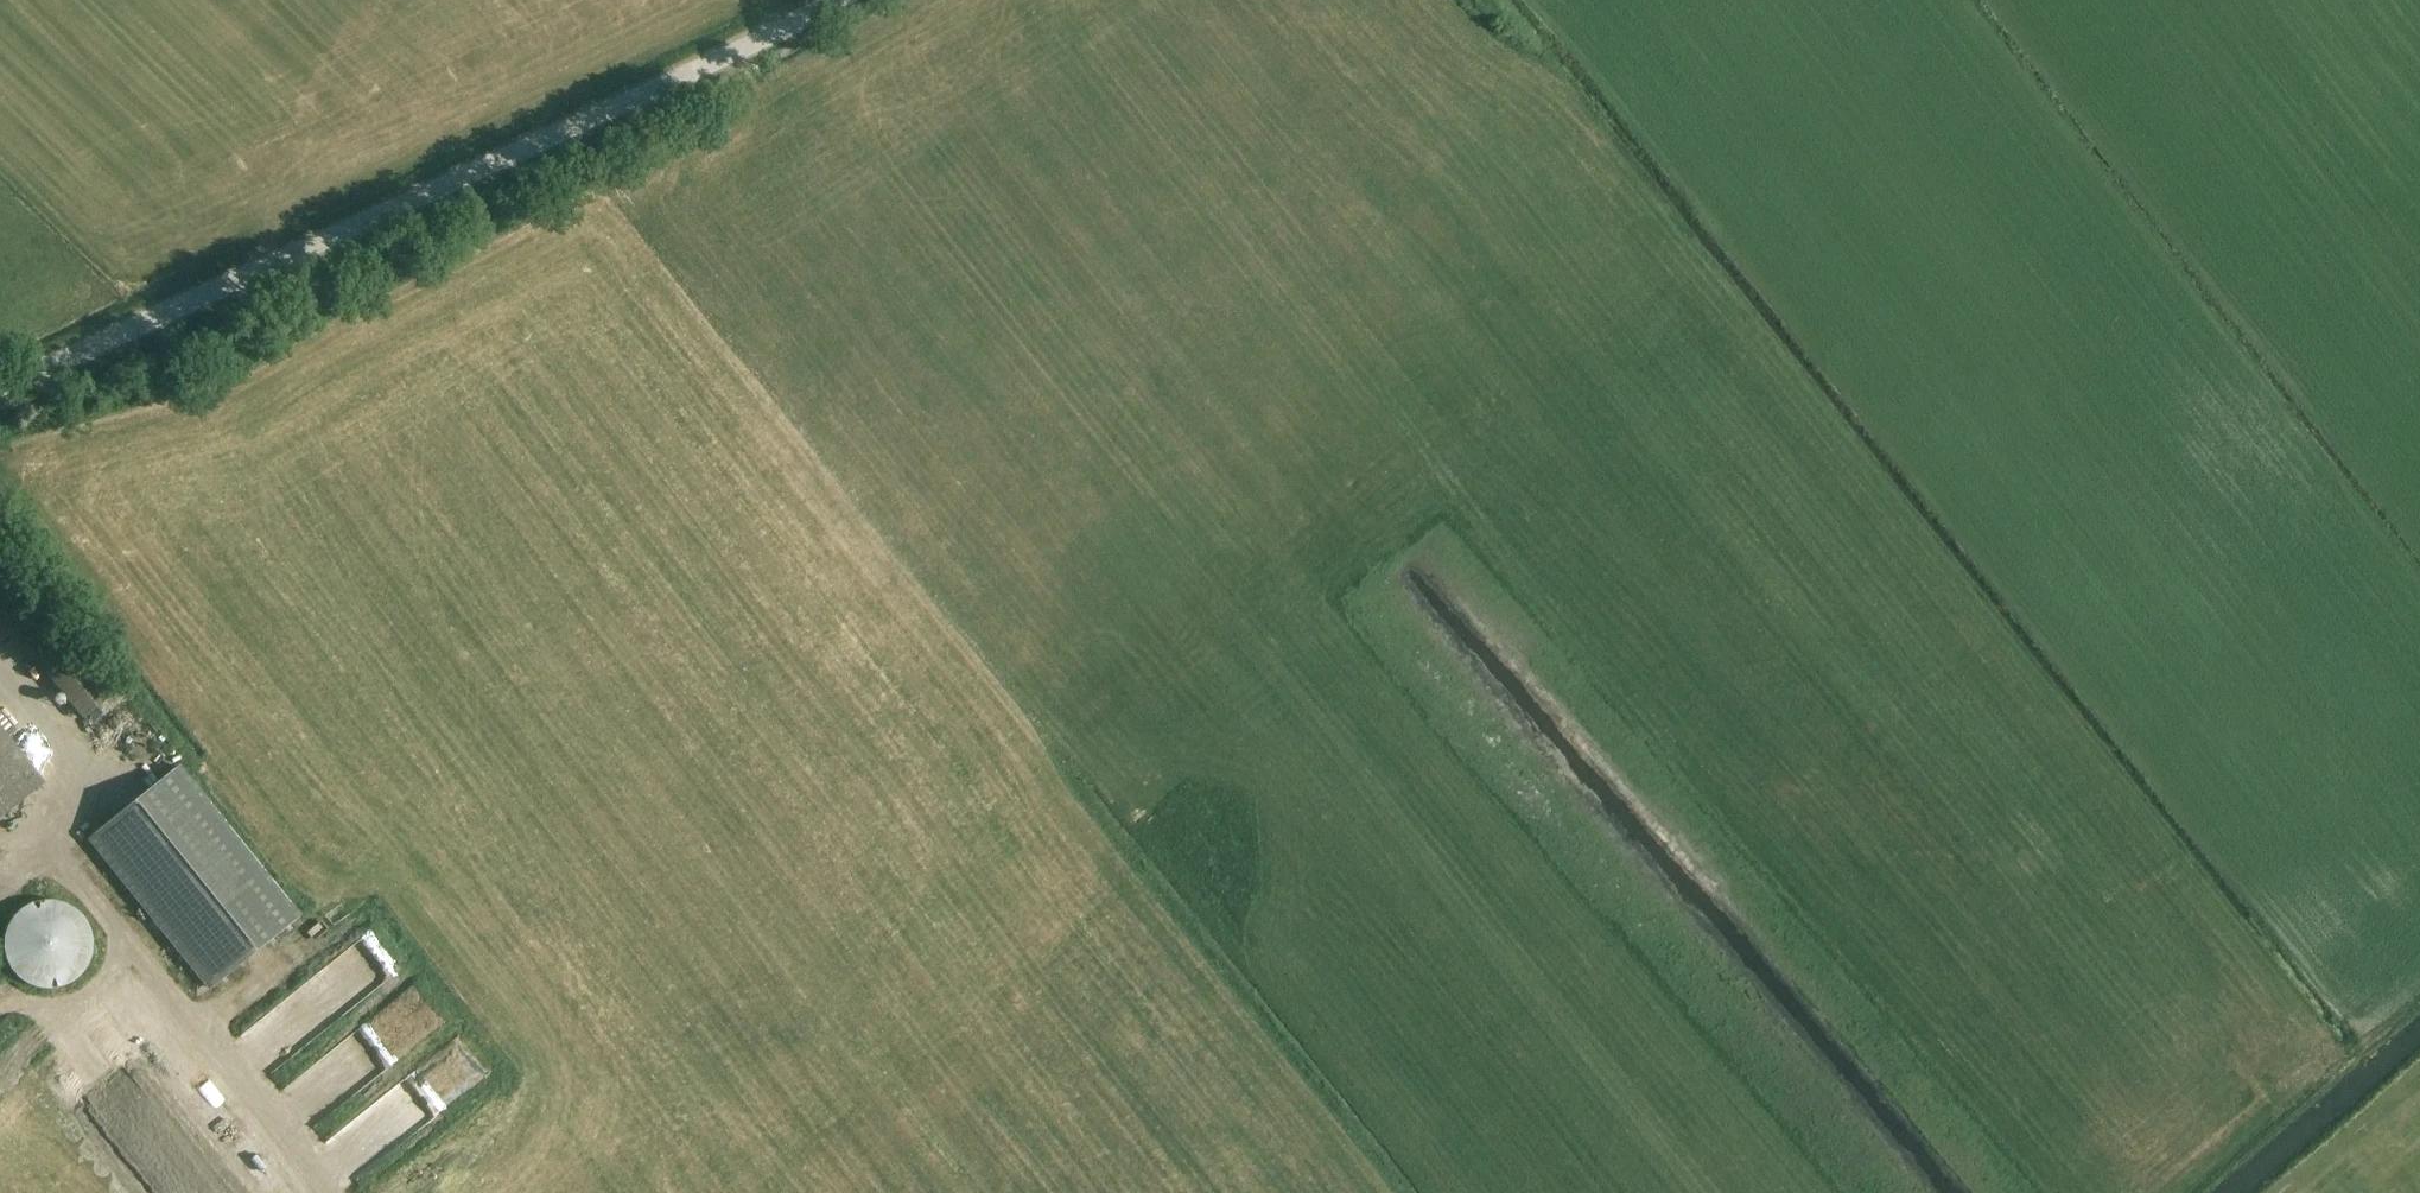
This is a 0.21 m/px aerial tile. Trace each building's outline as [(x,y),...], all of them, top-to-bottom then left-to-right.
[(120,689),(71,631),(35,664),(84,722),(120,689)] [(44,782),(0,727),(0,817),(44,782)] [(89,840),(209,989),(298,917),(179,768),(89,840)] [(72,909),(54,902),(34,904),(17,915),(7,931),(5,951),(11,970),(25,984),(44,990),(63,988),(80,977),(91,961),(93,941),(86,922),(72,909)]
